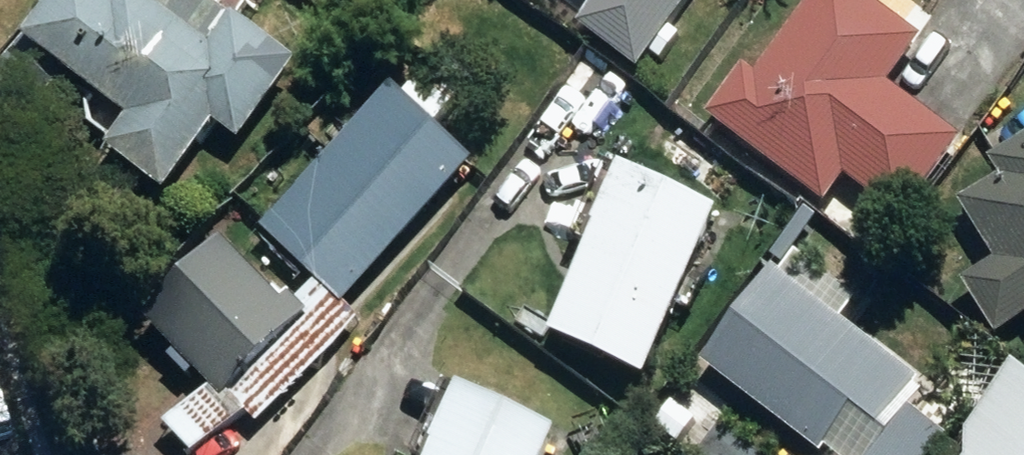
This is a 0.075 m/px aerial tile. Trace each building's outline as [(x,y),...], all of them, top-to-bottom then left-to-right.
[(177,210),(284,61),(235,26),(212,58),(130,0),(126,0),(117,13),(98,0),(61,0),(22,54),(127,130),(106,159),(177,210)] [(379,13),(389,0),(363,0),(379,13)] [(638,75),(694,0),(590,0),(597,5),(577,31),(638,75)] [(901,225),(960,144),(890,91),(923,46),(861,0),(821,0),(759,83),(746,74),(709,124),(826,211),(846,185),(901,225)] [(404,102),(438,132),(460,107),(426,77),(404,102)] [(395,102),(265,242),(342,310),(473,173),(395,102)] [(998,343),(1023,328),(1023,150),(992,170),(1002,186),(962,211),(999,271),(965,291),(998,343)] [(552,350),(648,393),(721,229),(626,186),(552,350)] [(195,380),(224,410),(310,325),(292,309),(285,315),(223,254),(147,333),(184,370),(179,376),(189,385),(195,380)] [(856,424),(883,443),(922,389),(778,283),(707,383),(808,454),(834,454),(856,424)] [(963,454),(1023,454),(1023,381),(1019,378),(963,454)] [(559,452),(464,408),(442,454),(558,454),(559,452)]
